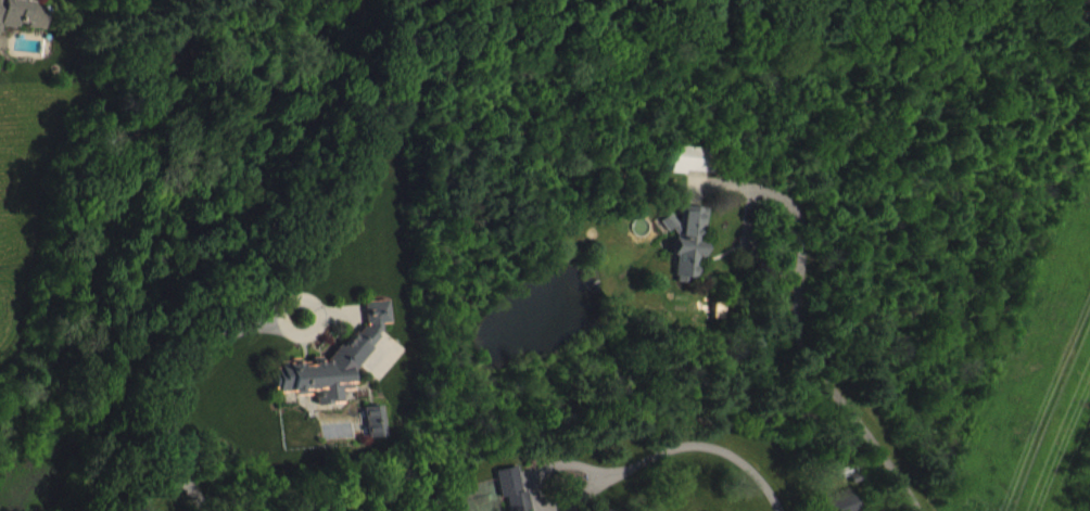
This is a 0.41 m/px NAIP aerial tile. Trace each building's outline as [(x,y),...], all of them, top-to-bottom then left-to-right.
[(36,20),(36,13),(10,12),(11,4),(0,4),(0,49),(5,49),(6,41),(50,42),(50,21),(36,20)] [(711,188),(712,162),(675,161),(674,186),(711,188)] [(274,388),(271,358),(287,357),(287,355),(295,355),(295,356),(299,358),(307,358),(307,353),(318,353),(318,356),(325,356),(337,342),(340,342),(352,329),(357,330),(364,322),(365,324),(366,321),(365,321),(364,298),(385,297),(388,320),(379,320),(378,328),(375,331),(376,333),(368,342),(369,343),(352,367),(352,379),(348,380),(347,384),(338,386),(338,398),(309,400),(308,388),(289,391),(289,387),(274,388)] [(280,408),(296,407),(299,410),(310,410),(318,403),(318,419),(344,418),(344,405),(353,404),(358,396),(358,393),(386,340),(386,338),(394,338),(393,315),(370,316),(371,339),(361,347),(357,347),(350,360),(346,360),(327,376),(323,372),(314,372),(315,380),(308,380),(303,375),(278,376),(280,408)] [(376,401),(378,434),(360,434),(357,401),(376,401)] [(366,421),(367,453),(385,452),(384,420),(366,421)] [(505,510),(534,510),(533,504),(528,505),(523,480),(499,486),(505,510)] [(854,503),(834,510),(857,510),(854,503)]
